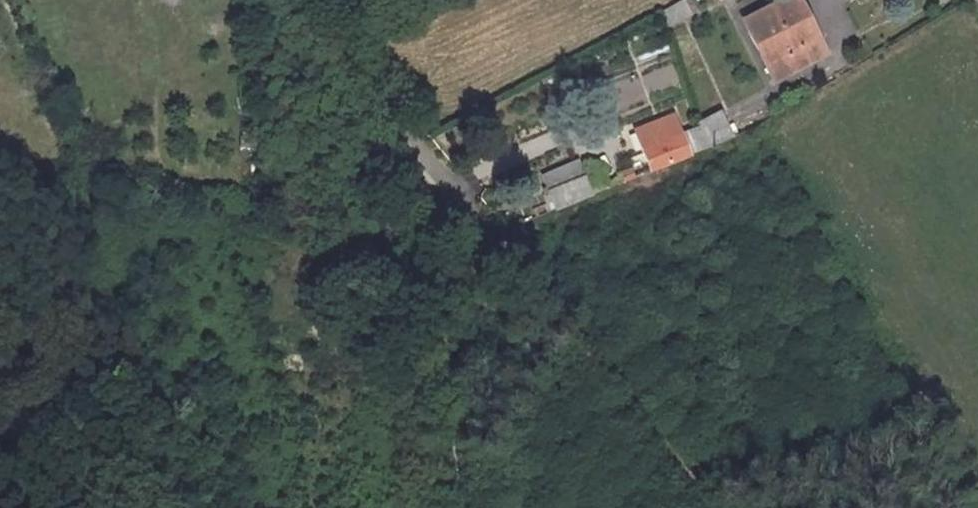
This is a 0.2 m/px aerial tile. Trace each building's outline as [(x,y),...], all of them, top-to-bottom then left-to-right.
[(658,10),(664,28),(699,11),(694,0),(678,0),(658,10)] [(748,20),(778,78),(829,52),(803,0),(786,0),(748,20)] [(723,111),(696,123),(700,132),(706,147),(733,135),(723,111)] [(636,131),(652,170),(706,147),(700,132),(685,139),(674,115),(636,131)] [(555,210),(594,198),(583,161),(543,174),(555,210)]
